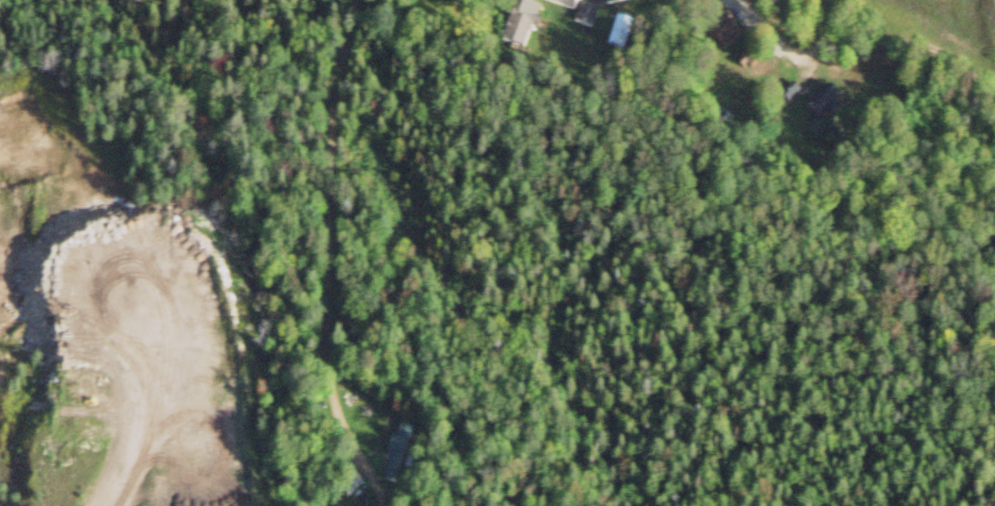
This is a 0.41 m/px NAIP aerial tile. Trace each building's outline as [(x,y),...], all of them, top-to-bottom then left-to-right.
[(575,24),(595,30),(601,9),(581,4),(582,0),(546,0),(579,9),(575,24)] [(635,22),(618,16),(608,48),(625,54),(635,22)] [(399,442),(408,443),(409,429),(399,428),(399,442)]
